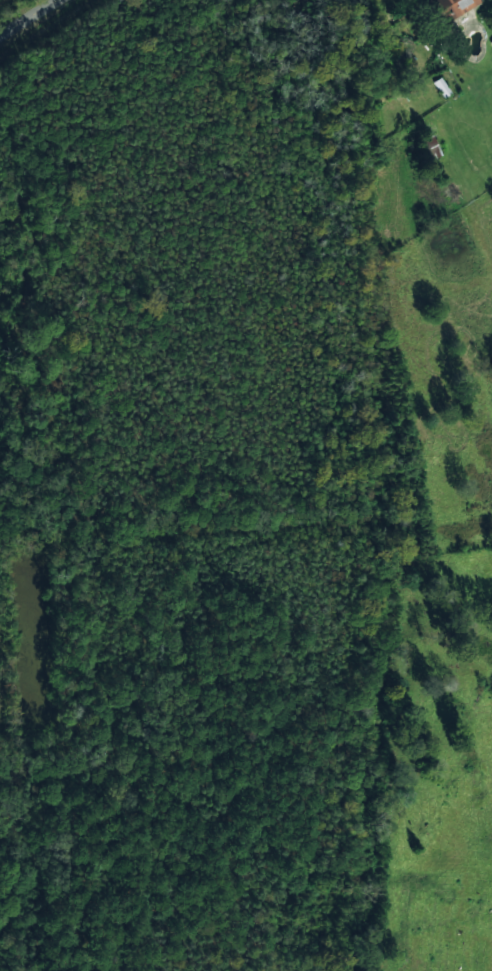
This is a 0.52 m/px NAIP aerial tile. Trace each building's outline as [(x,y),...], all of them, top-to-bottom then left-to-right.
[(479,0),(430,0),(444,23),(480,2),(479,0)] [(433,82),(443,97),(450,93),(440,77),(433,82)]
